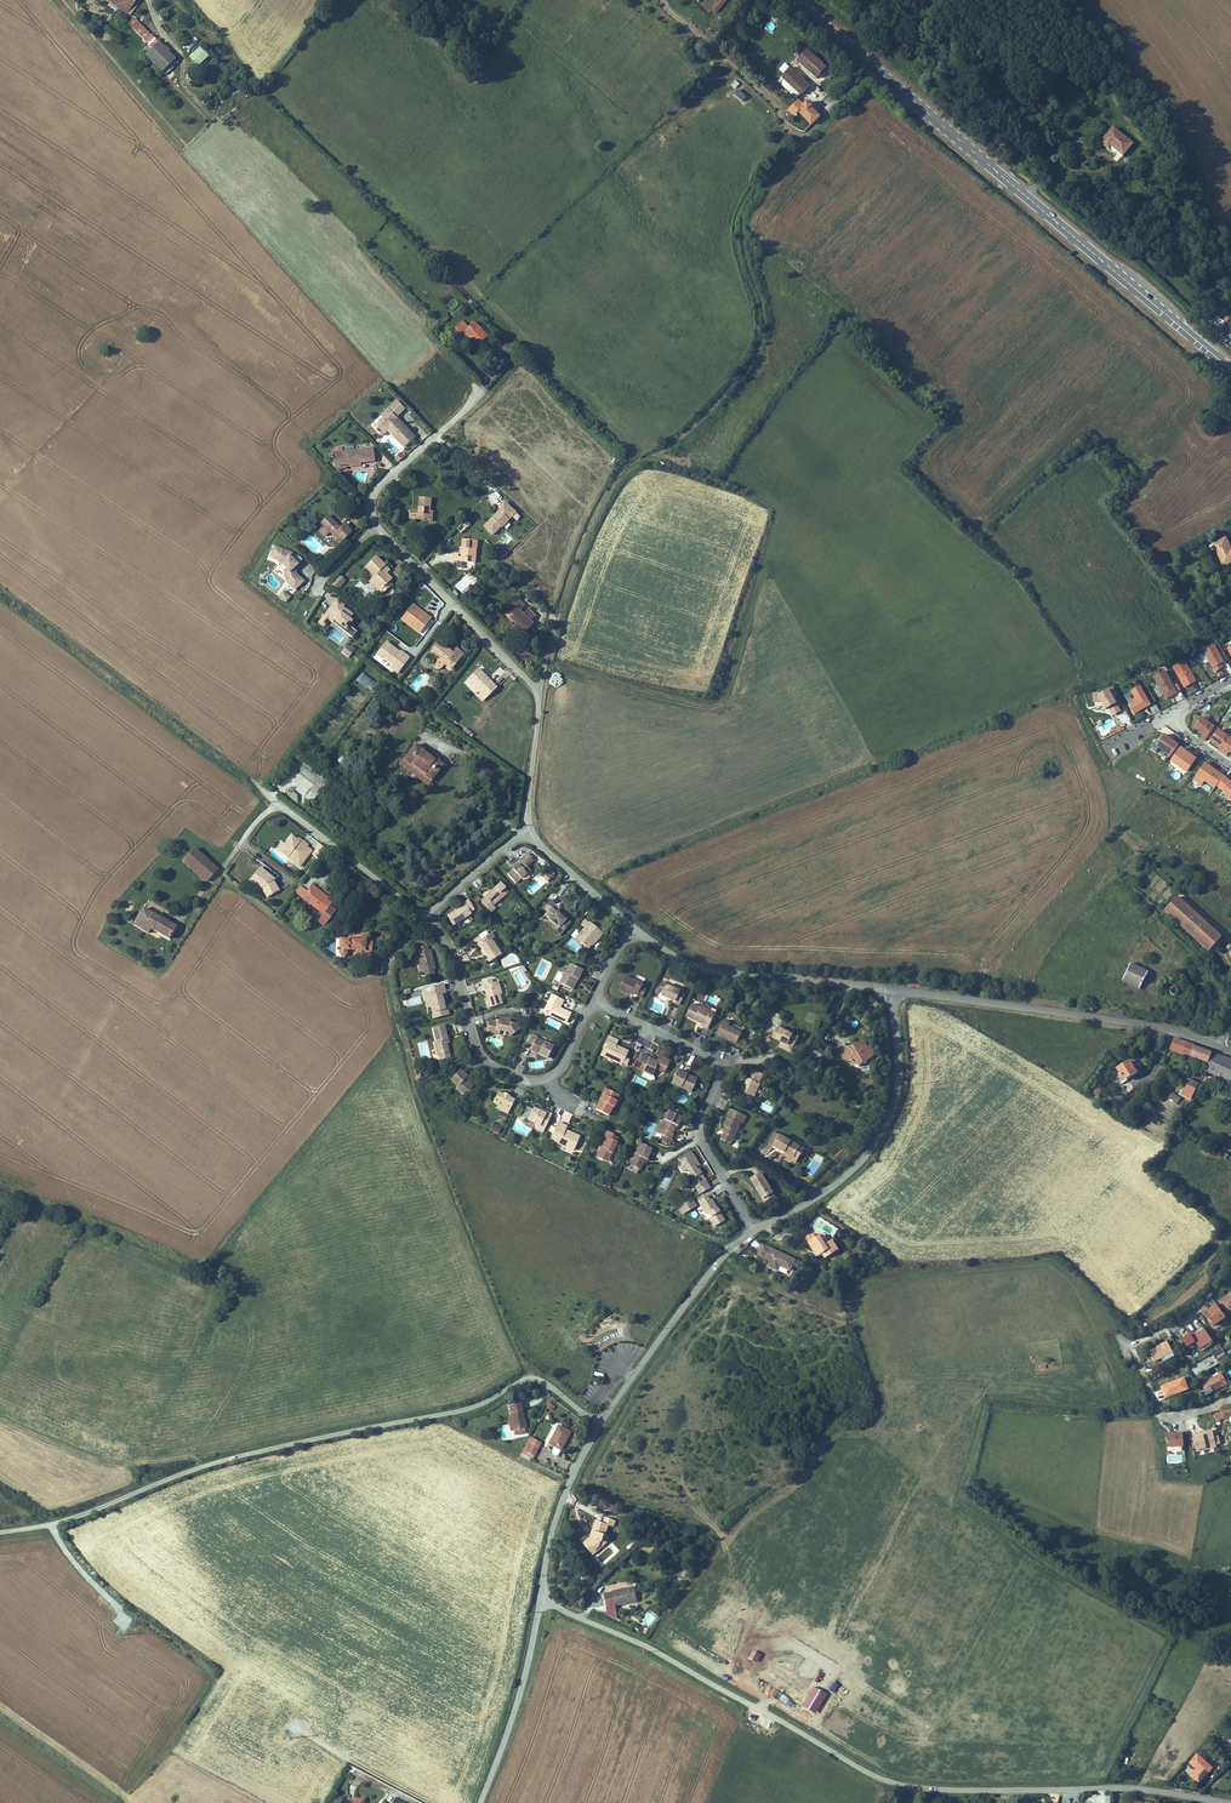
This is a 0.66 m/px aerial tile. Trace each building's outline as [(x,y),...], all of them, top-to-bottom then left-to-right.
[(141,0),(109,0),(108,2),(127,15),(132,8),(135,10),(141,0)] [(715,13),(721,6),(718,3),(712,10),(715,13)] [(177,61),(159,43),(135,19),(129,25),(153,50),(145,57),(163,75),(177,61)] [(770,31),(775,27),(772,22),(767,26),(770,31)] [(190,51),(199,41),(194,36),(185,47),(190,51)] [(697,40),(693,46),(699,50),(703,44),(697,40)] [(197,66),(209,55),(201,46),(189,57),(197,66)] [(826,69),(807,51),(802,57),(797,53),(795,55),(799,60),(796,63),(796,64),(797,63),(797,62),(816,80),(826,69)] [(809,87),(791,69),(781,79),(794,92),(799,96),(800,97),(809,87)] [(192,70),(185,77),(191,84),(198,77),(192,70)] [(741,93),(745,87),(735,79),(731,85),(741,93)] [(820,118),(810,109),(811,108),(807,104),(800,111),(814,124),(820,118)] [(814,124),(800,111),(798,113),(812,126),(814,124)] [(221,114),(219,122),(228,125),(230,117),(221,114)] [(1123,158),(1133,145),(1113,129),(1100,144),(1108,151),(1111,148),(1123,158)] [(1074,144),(1078,152),(1084,149),(1080,141),(1074,144)] [(1226,323),(1230,318),(1230,313),(1225,307),(1217,314),(1226,323)] [(465,324),(455,333),(459,337),(465,332),(473,340),(474,340),(479,346),(489,337),(479,326),(475,322),(469,328),(465,324)] [(384,419),(375,427),(383,435),(388,430),(386,428),(391,423),(399,432),(394,437),(404,447),(409,441),(415,436),(399,420),(397,422),(394,420),(396,417),(405,409),(397,401),(382,416),(384,419)] [(386,428),(388,430),(394,437),(399,432),(391,423),(386,428)] [(375,461),(373,448),(366,449),(368,462),(375,461)] [(360,463),(360,456),(364,456),(363,449),(333,453),(334,466),(349,464),(360,463)] [(368,462),(366,449),(363,449),(364,456),(360,456),(360,463),(368,462)] [(363,497),(357,490),(354,493),(361,499),(363,497)] [(430,511),(432,499),(421,498),(420,507),(419,507),(419,511),(411,510),(410,519),(424,520),(424,521),(430,522),(431,517),(432,517),(432,511),(430,511)] [(502,528),(516,513),(505,502),(500,508),(504,511),(499,517),(497,515),(485,527),(494,535),(501,527),(502,528)] [(348,528),(344,524),(340,528),(339,529),(337,527),(338,526),(328,516),(321,523),(324,527),(330,532),(341,543),(352,531),(348,528)] [(330,532),(324,527),(320,531),(325,537),(330,532)] [(1230,546),(1226,538),(1213,544),(1224,566),(1230,562),(1230,549),(1230,546)] [(475,563),(476,548),(478,548),(478,541),(463,540),(462,557),(458,557),(459,554),(455,554),(454,561),(457,562),(463,562),(475,563)] [(495,549),(502,557),(508,552),(501,543),(495,549)] [(298,564),(289,556),(290,553),(274,546),(270,557),(277,560),(280,563),(289,573),(294,568),(298,564)] [(386,574),(384,571),(387,568),(385,566),(376,557),(365,567),(374,576),(372,579),(382,589),(389,582),(392,579),(386,574)] [(287,583),(296,574),(294,568),(289,573),(280,563),(278,566),(284,572),(287,583)] [(304,581),(296,574),(287,583),(294,590),(299,586),(304,581)] [(338,588),(345,581),(339,576),(333,583),(338,588)] [(382,589),(372,579),(369,581),(382,595),(392,585),(389,582),(382,589)] [(283,600),(287,594),(283,591),(279,596),(283,600)] [(531,621),(536,616),(529,609),(524,614),(520,610),(525,605),(518,599),(509,609),(515,615),(511,619),(519,626),(516,629),(522,635),(533,623),(531,621)] [(349,619),(352,614),(343,607),(344,605),(336,600),(330,608),(333,611),(330,614),(327,612),(319,623),(320,624),(321,625),(322,626),(324,626),(329,620),(333,623),(337,622),(345,629),(344,631),(352,638),(357,632),(348,625),(352,621),(349,619)] [(423,612),(412,604),(411,606),(411,607),(429,621),(431,619),(423,612)] [(429,621),(411,607),(402,617),(421,632),(429,621)] [(421,632),(402,617),(401,619),(420,633),(421,632)] [(345,629),(337,622),(333,623),(344,631),(345,629)] [(451,669),(462,655),(455,650),(453,653),(438,642),(430,653),(445,665),(451,669)] [(1225,661),(1215,644),(1203,651),(1215,672),(1223,667),(1221,663),(1225,661)] [(372,657),(378,650),(372,645),(367,653),(372,657)] [(348,658),(352,653),(351,652),(353,649),(351,647),(347,652),(343,649),(341,652),(348,658)] [(378,650),(372,657),(384,666),(390,659),(378,650)] [(1197,680),(1185,660),(1173,667),(1184,688),(1197,680)] [(487,678),(478,669),(467,679),(486,698),(497,688),(487,678)] [(1178,693),(1166,670),(1154,677),(1166,700),(1178,693)] [(369,692),(376,684),(363,672),(356,680),(369,692)] [(486,698),(467,679),(464,682),(482,701),(486,698)] [(1141,686),(1131,691),(1136,701),(1129,704),(1134,715),(1151,705),(1141,686)] [(1113,698),(1118,696),(1113,688),(1100,695),(1099,693),(1093,694),(1094,702),(1101,701),(1106,710),(1109,708),(1116,704),(1113,698)] [(449,708),(442,701),(440,704),(447,710),(449,708)] [(1121,712),(1116,704),(1109,708),(1113,716),(1121,712)] [(1209,735),(1215,727),(1201,718),(1194,728),(1203,734),(1204,735),(1205,732),(1209,735)] [(1226,746),(1230,738),(1217,729),(1210,739),(1220,746),(1222,743),(1226,746)] [(1205,741),(1209,735),(1205,732),(1204,735),(1203,734),(1201,738),(1205,741)] [(1179,744),(1165,734),(1156,746),(1170,756),(1179,744)] [(1221,752),(1226,746),(1222,743),(1220,746),(1217,749),(1221,752)] [(443,765),(415,744),(400,764),(428,785),(443,765)] [(1230,748),(1226,746),(1222,752),(1226,755),(1229,751),(1230,748)] [(1187,772),(1196,760),(1181,749),(1172,761),(1187,772)] [(295,764),(301,757),(297,754),(291,761),(295,764)] [(323,775),(301,757),(295,764),(294,765),(316,784),(323,775)] [(1224,776),(1205,763),(1197,775),(1215,788),(1217,786),(1224,776)] [(322,789),(330,780),(323,775),(316,784),(322,789)] [(1224,776),(1217,786),(1222,790),(1230,800),(1230,782),(1224,776)] [(311,802),(322,789),(316,784),(305,798),(311,802)] [(297,803),(297,795),(293,792),(289,797),(297,803)] [(300,866),(312,851),(307,847),(299,841),(298,843),(296,841),(297,840),(292,835),(285,844),(280,851),(288,857),(290,855),(295,859),(293,861),(294,861),(300,866)] [(308,846),(298,838),(297,840),(296,841),(298,843),(299,841),(307,847),(308,846)] [(280,851),(285,844),(282,842),(276,849),(280,851)] [(327,848),(320,843),(316,847),(316,849),(323,854),(327,848)] [(218,869),(194,849),(182,861),(206,882),(218,869)] [(529,872),(525,868),(533,860),(531,858),(527,854),(520,860),(520,859),(516,863),(517,863),(518,865),(513,869),(507,874),(516,883),(528,872),(529,872)] [(549,867),(541,876),(547,882),(555,874),(549,867)] [(274,879),(261,868),(259,869),(273,880),(274,879)] [(279,890),(273,880),(259,869),(255,875),(259,877),(255,882),(261,887),(267,897),(279,890)] [(532,894),(541,885),(537,880),(527,888),(532,894)] [(493,905),(508,892),(501,883),(490,892),(485,897),(481,901),(489,909),(493,905)] [(327,899),(321,894),(322,893),(312,885),(307,891),(302,898),(323,914),(318,921),(324,926),(336,910),(330,905),(332,903),(327,899)] [(307,891),(300,886),(295,892),(302,898),(307,891)] [(1224,940),(1177,897),(1165,910),(1212,953),(1224,940)] [(471,914),(470,912),(474,909),(468,900),(464,903),(465,905),(462,906),(447,916),(453,925),(471,914)] [(566,919),(565,920),(561,916),(563,914),(558,910),(556,912),(551,908),(552,907),(554,904),(550,900),(543,908),(548,912),(545,915),(549,919),(548,921),(553,925),(557,929),(556,931),(560,935),(571,923),(566,919)] [(176,927),(143,908),(133,925),(148,933),(151,928),(169,939),(176,927)] [(594,944),(606,930),(601,926),(598,930),(589,922),(588,923),(585,920),(581,925),(584,928),(582,930),(584,932),(577,939),(588,949),(591,945),(593,943),(594,944)] [(577,939),(584,932),(582,930),(576,938),(577,939)] [(501,954),(492,939),(495,937),(492,932),(480,939),(483,944),(480,946),(483,950),(484,952),(485,951),(487,955),(486,956),(490,961),(495,959),(501,954)] [(371,954),(372,941),(366,941),(366,939),(349,937),(349,939),(339,939),(338,948),(339,949),(339,953),(341,956),(344,956),(347,954),(348,949),(365,951),(365,953),(371,954)] [(431,952),(430,950),(428,950),(427,945),(419,948),(420,952),(418,953),(422,972),(424,972),(433,970),(435,969),(431,952)] [(497,963),(495,959),(490,961),(488,963),(491,967),(497,963)] [(1142,984),(1148,972),(1131,963),(1125,976),(1142,984)] [(578,980),(582,970),(570,964),(565,973),(564,973),(559,983),(571,989),(576,979),(577,979),(578,980)] [(647,989),(642,987),(643,984),(626,976),(619,990),(629,994),(629,993),(630,992),(633,993),(636,995),(642,997),(647,989)] [(1142,984),(1125,976),(1124,978),(1140,987),(1142,984)] [(502,994),(498,981),(493,983),(491,979),(482,981),(484,988),(485,991),(487,990),(489,997),(487,998),(484,999),(487,1008),(502,1004),(500,995),(502,994)] [(442,1000),(441,994),(445,993),(443,985),(423,990),(424,996),(427,995),(430,1005),(433,1007),(434,1011),(432,1012),(433,1018),(448,1014),(445,999),(442,1000)] [(680,1005),(685,993),(667,985),(663,992),(662,995),(672,1000),(676,1001),(675,1003),(680,1005)] [(1178,994),(1179,993),(1179,991),(1178,989),(1177,987),(1175,987),(1173,987),(1171,988),(1170,989),(1169,991),(1169,992),(1170,994),(1171,996),(1173,996),(1175,996),(1177,996),(1178,994)] [(569,1015),(570,1013),(560,1008),(558,1007),(558,1006),(560,1007),(563,1001),(552,995),(544,1012),(566,1023),(569,1015)] [(420,997),(404,1000),(405,1006),(421,1003),(420,997)] [(708,1029),(717,1010),(706,1005),(705,1008),(702,1007),(702,1008),(693,1004),(687,1016),(697,1021),(697,1020),(700,1021),(700,1022),(704,1025),(703,1027),(708,1029)] [(487,1029),(494,1031),(495,1029),(499,1030),(506,1032),(506,1030),(508,1031),(511,1035),(520,1029),(516,1024),(512,1023),(509,1023),(506,1022),(507,1017),(496,1015),(495,1023),(488,1021),(487,1026),(487,1029)] [(737,1043),(742,1033),(737,1030),(722,1023),(717,1034),(730,1039),(737,1043)] [(444,1026),(433,1029),(436,1042),(434,1043),(438,1055),(439,1055),(449,1053),(446,1043),(446,1040),(448,1040),(447,1036),(444,1026)] [(799,1036),(778,1026),(772,1037),(780,1041),(781,1040),(783,1041),(782,1042),(780,1045),(787,1048),(788,1045),(793,1048),(799,1036)] [(553,1046),(545,1042),(536,1038),(537,1037),(532,1034),(527,1046),(531,1048),(530,1050),(547,1058),(553,1046)] [(622,1064),(628,1051),(625,1049),(621,1048),(618,1049),(615,1048),(616,1045),(618,1041),(608,1036),(605,1043),(608,1045),(607,1047),(605,1048),(602,1055),(605,1056),(608,1055),(612,1057),(611,1059),(622,1064)] [(1186,1043),(1174,1039),(1170,1049),(1191,1056),(1194,1046),(1186,1043)] [(875,1053),(872,1047),(868,1046),(866,1043),(858,1043),(858,1042),(853,1045),(854,1046),(852,1049),(850,1048),(849,1048),(845,1052),(852,1057),(853,1056),(858,1060),(855,1063),(859,1066),(863,1062),(865,1064),(869,1060),(872,1058),(875,1053)] [(1208,1062),(1212,1053),(1204,1050),(1194,1046),(1191,1056),(1208,1062)] [(852,1057),(845,1052),(843,1056),(849,1061),(852,1057)] [(1230,1060),(1221,1056),(1212,1053),(1208,1062),(1205,1069),(1223,1076),(1230,1060)] [(664,1073),(670,1061),(663,1058),(659,1056),(656,1061),(653,1062),(652,1059),(642,1054),(639,1062),(641,1063),(639,1069),(649,1074),(653,1073),(655,1069),(664,1073)] [(1230,1075),(1230,1060),(1223,1076),(1229,1079),(1230,1075)] [(1137,1072),(1130,1061),(1117,1069),(1124,1080),(1137,1072)] [(859,1066),(855,1063),(856,1071),(866,1070),(865,1064),(863,1062),(859,1066)] [(460,1069),(451,1080),(458,1087),(456,1089),(465,1097),(471,1091),(470,1089),(473,1086),(468,1081),(467,1083),(465,1082),(467,1080),(465,1079),(468,1076),(464,1073),(460,1069)] [(759,1083),(763,1074),(753,1069),(747,1081),(750,1083),(748,1087),(746,1087),(740,1085),(739,1087),(736,1093),(742,1096),(742,1095),(745,1096),(746,1094),(750,1095),(751,1093),(755,1096),(760,1084),(759,1083)] [(691,1092),(696,1081),(686,1076),(687,1075),(684,1073),(677,1070),(672,1082),(691,1092)] [(1198,1084),(1188,1079),(1186,1084),(1187,1085),(1189,1086),(1196,1089),(1198,1084)] [(602,1101),(607,1090),(605,1088),(599,1100),(600,1100),(602,1101)] [(614,1107),(619,1095),(607,1090),(602,1101),(600,1100),(595,1110),(608,1116),(613,1107),(614,1107)] [(493,1103),(498,1106),(504,1108),(503,1110),(508,1113),(514,1100),(502,1094),(498,1092),(493,1103)] [(1181,1098),(1173,1092),(1169,1097),(1178,1103),(1181,1098)] [(762,1102),(759,1108),(771,1113),(773,1107),(762,1102)] [(503,1110),(504,1108),(498,1106),(497,1109),(508,1114),(508,1113),(503,1110)] [(544,1130),(552,1114),(547,1112),(546,1114),(539,1111),(534,1108),(533,1110),(528,1108),(526,1108),(523,1113),(529,1116),(528,1120),(540,1126),(539,1128),(544,1130)] [(681,1117),(683,1113),(672,1108),(672,1110),(676,1112),(675,1114),(681,1117)] [(731,1144),(741,1123),(739,1122),(743,1114),(731,1109),(727,1119),(723,1126),(725,1126),(727,1127),(724,1132),(721,1139),(731,1144)] [(674,1128),(676,1125),(677,1126),(679,1123),(681,1117),(675,1114),(676,1112),(672,1110),(670,1112),(668,1111),(662,1124),(658,1133),(663,1135),(660,1141),(670,1146),(672,1140),(671,1139),(673,1135),(672,1134),(674,1128)] [(776,1122),(779,1118),(775,1115),(773,1119),(772,1119),(770,1122),(773,1124),(775,1121),(776,1122)] [(574,1151),(580,1136),(567,1131),(567,1132),(565,1131),(565,1130),(567,1126),(562,1124),(558,1122),(556,1128),(553,1133),(550,1140),(574,1151)] [(498,1134),(501,1128),(494,1125),(491,1130),(498,1134)] [(612,1154),(619,1139),(614,1136),(614,1134),(606,1130),(605,1133),(601,1141),(603,1142),(602,1143),(604,1144),(603,1147),(601,1146),(596,1156),(602,1159),(603,1157),(604,1158),(605,1156),(608,1158),(610,1153),(612,1154)] [(774,1146),(780,1135),(775,1132),(769,1143),(774,1146)] [(780,1135),(774,1146),(779,1149),(785,1152),(783,1156),(795,1163),(799,1165),(800,1162),(797,1161),(804,1149),(780,1135)] [(648,1156),(652,1148),(640,1143),(629,1165),(638,1169),(640,1170),(645,1159),(647,1160),(648,1156)] [(1228,1156),(1230,1151),(1224,1147),(1221,1152),(1228,1156)] [(608,1162),(612,1154),(610,1153),(608,1158),(605,1156),(604,1158),(603,1157),(602,1159),(608,1162)] [(698,1163),(692,1153),(680,1161),(682,1165),(681,1165),(680,1167),(682,1171),(684,1171),(687,1170),(692,1179),(701,1174),(698,1169),(697,1170),(695,1168),(697,1167),(699,1166),(698,1163)] [(636,1173),(638,1169),(629,1165),(627,1169),(636,1173)] [(706,1182),(701,1174),(692,1179),(697,1188),(706,1182)] [(773,1193),(762,1174),(752,1179),(754,1184),(758,1190),(759,1189),(761,1191),(759,1192),(763,1199),(773,1193)] [(697,1188),(696,1188),(700,1194),(710,1188),(706,1182),(697,1188)] [(1229,1184),(1222,1196),(1230,1200),(1230,1185),(1229,1184)] [(714,1210),(717,1208),(715,1205),(711,1199),(709,1200),(707,1196),(699,1200),(702,1204),(700,1205),(706,1214),(709,1213),(711,1217),(709,1218),(714,1226),(724,1221),(719,1212),(716,1214),(714,1210)] [(683,1214),(696,1206),(692,1199),(678,1207),(683,1214)] [(690,1212),(694,1220),(699,1217),(694,1210),(690,1212)] [(825,1244),(820,1235),(816,1237),(815,1236),(808,1241),(816,1254),(821,1251),(823,1254),(826,1258),(839,1250),(832,1240),(825,1244)] [(769,1254),(766,1259),(771,1261),(768,1266),(775,1269),(778,1264),(780,1265),(779,1265),(780,1265),(790,1271),(795,1260),(763,1245),(761,1250),(769,1254)] [(761,1250),(758,1255),(766,1259),(769,1254),(761,1250)] [(1220,1302),(1228,1313),(1230,1310),(1230,1293),(1220,1302)] [(1213,1326),(1226,1317),(1217,1305),(1205,1314),(1213,1326)] [(1182,1339),(1187,1347),(1195,1342),(1200,1349),(1212,1341),(1204,1330),(1198,1334),(1197,1332),(1197,1333),(1192,1336),(1190,1334),(1182,1339)] [(1173,1352),(1167,1341),(1149,1351),(1154,1362),(1155,1362),(1160,1359),(1163,1357),(1173,1352)] [(1202,1351),(1214,1343),(1212,1341),(1200,1349),(1202,1351)] [(1230,1347),(1230,1345),(1228,1341),(1221,1346),(1225,1352),(1230,1347)] [(1175,1356),(1173,1352),(1163,1357),(1165,1360),(1175,1356)] [(1230,1362),(1228,1357),(1219,1363),(1222,1368),(1230,1362)] [(1207,1379),(1208,1381),(1221,1373),(1220,1371),(1207,1379)] [(1208,1381),(1203,1384),(1206,1389),(1203,1390),(1206,1395),(1227,1383),(1221,1373),(1208,1381)] [(545,1408),(553,1411),(555,1406),(548,1402),(545,1408)] [(520,1404),(509,1406),(511,1412),(510,1412),(511,1417),(508,1418),(511,1431),(514,1430),(515,1435),(525,1432),(524,1428),(526,1428),(522,1410),(520,1404)] [(1221,1407),(1223,1412),(1225,1419),(1230,1417),(1230,1404),(1221,1407)] [(570,1432),(558,1426),(549,1444),(561,1450),(562,1446),(570,1432)] [(1216,1446),(1213,1431),(1207,1432),(1208,1434),(1202,1436),(1201,1433),(1193,1436),(1196,1450),(1216,1446)] [(1184,1446),(1183,1433),(1166,1435),(1167,1447),(1184,1446)] [(527,1442),(538,1448),(541,1443),(530,1437),(527,1442)] [(527,1442),(522,1453),(533,1459),(538,1448),(527,1442)] [(616,1519),(606,1515),(604,1523),(609,1525),(614,1526),(616,1519)] [(595,1532),(593,1539),(588,1542),(595,1550),(600,1547),(601,1542),(604,1543),(606,1539),(608,1540),(609,1536),(605,1535),(609,1525),(604,1523),(596,1520),(593,1531),(595,1532)] [(583,1543),(593,1555),(606,1544),(608,1540),(606,1539),(604,1543),(601,1542),(600,1547),(595,1550),(588,1542),(593,1539),(595,1532),(593,1531),(591,1537),(583,1543)] [(694,1547),(676,1539),(672,1545),(690,1553),(694,1547)] [(682,1575),(684,1577),(691,1568),(689,1566),(682,1575)] [(676,1587),(681,1580),(675,1576),(670,1583),(676,1587)] [(604,1594),(607,1606),(615,1604),(615,1606),(637,1601),(634,1587),(621,1589),(621,1592),(618,1593),(617,1590),(612,1591),(613,1592),(604,1594)] [(1190,1763),(1196,1768),(1197,1766),(1198,1768),(1197,1769),(1191,1776),(1196,1780),(1199,1783),(1212,1768),(1197,1755),(1190,1763)]
